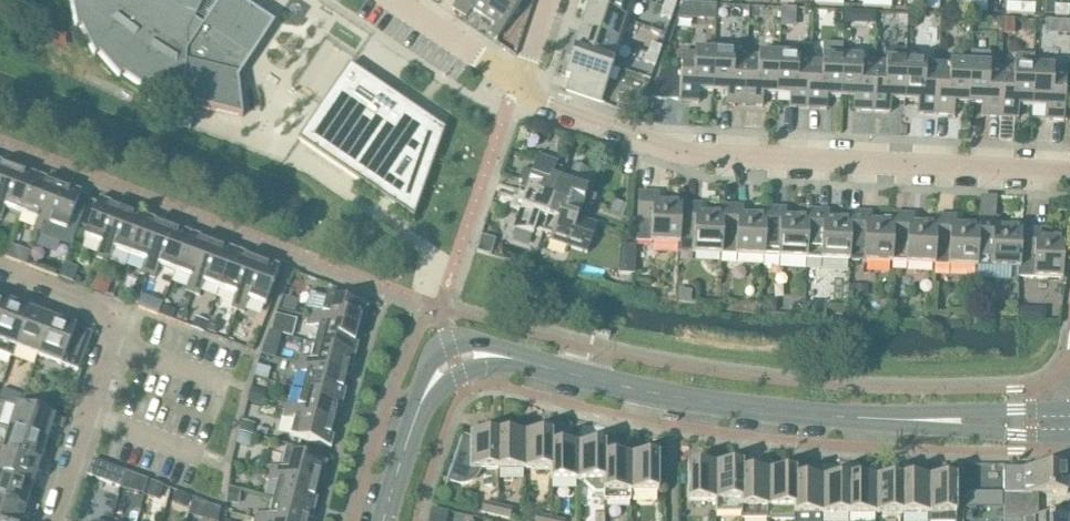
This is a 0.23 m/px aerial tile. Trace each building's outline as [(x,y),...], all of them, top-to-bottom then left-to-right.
[(187,34),(194,20),(203,0),(70,0),(76,30),(80,28),(94,57),(98,54),(120,79),(122,76),(150,94),(151,90),(181,100),(182,100),(183,100),(187,34)] [(181,104),(182,104),(242,118),(238,79),(236,68),(244,56),(250,60),(274,25),(236,0),(220,0),(203,26),(194,20),(187,34),(183,100),(182,100),(181,100),(181,104)] [(457,1),(452,9),(458,14),(468,0),(455,0),(457,1)] [(458,14),(465,18),(470,10),(483,18),(495,0),(468,0),(458,14)] [(483,18),(494,26),(489,34),(497,39),(523,0),(495,0),(483,18)] [(635,0),(591,0),(588,9),(628,23),(635,0)] [(673,12),(676,3),(669,0),(665,0),(662,9),(673,12)] [(876,0),(862,0),(862,8),(876,9),(876,0)] [(876,9),(890,9),(891,0),(876,0),(876,9)] [(924,11),(924,1),(910,0),(910,10),(924,11)] [(924,1),(924,11),(938,12),(939,1),(924,1)] [(971,13),(972,3),(958,2),(958,12),(971,13)] [(972,3),(971,13),(986,14),(986,4),(972,3)] [(1019,15),(1020,5),(1006,5),(1005,15),(1019,15)] [(1020,5),(1019,15),(1034,16),(1034,6),(1020,5)] [(1054,7),(1054,17),(1068,18),(1069,8),(1054,7)] [(628,23),(588,9),(580,32),(620,45),(628,23)] [(659,18),(670,22),(673,12),(662,9),(659,18)] [(856,13),(846,13),(846,24),(851,24),(856,20),(856,13)] [(907,16),(907,28),(916,29),(917,16),(907,16)] [(1014,36),(1014,20),(1003,20),(1003,35),(1014,36)] [(1057,35),(1069,36),(1069,23),(1058,22),(1057,35)] [(620,45),(580,32),(573,55),(613,68),(620,45)] [(647,54),(658,58),(661,48),(651,44),(647,54)] [(796,45),(795,57),(778,56),(776,96),(789,97),(788,109),(807,110),(809,60),(811,60),(811,46),(796,45)] [(809,60),(807,110),(826,111),(827,99),(840,99),(841,59),(842,59),(842,46),(823,45),(822,58),(821,58),(821,61),(811,60),(809,60)] [(873,64),(871,113),(890,114),(890,102),(903,102),(905,62),(906,62),(906,51),(889,50),(886,53),(885,64),(873,64)] [(679,102),(679,103),(698,104),(699,93),(712,93),(714,53),(694,52),(694,55),(681,54),(680,74),(660,73),(650,101),(679,102)] [(743,107),(746,57),(734,56),(734,54),(714,53),(712,93),(725,94),(725,106),(743,107)] [(644,64),(655,67),(658,58),(647,54),(644,64)] [(970,54),(970,65),(969,65),(967,105),(980,106),(980,118),(998,119),(1001,69),(990,69),(991,54),(970,54)] [(613,68),(573,55),(565,78),(570,80),(566,92),(601,104),(613,68)] [(746,57),(743,107),(762,107),(763,96),(776,96),(778,56),(758,55),(758,58),(746,57)] [(1001,69),(998,119),(1017,120),(1018,108),(1031,108),(1033,68),(1034,57),(1017,56),(1013,59),(1013,70),(1001,69)] [(871,113),(873,64),(862,63),(862,60),(842,59),(841,59),(840,99),(853,100),(852,112),(871,113)] [(935,116),(937,66),(925,66),(925,63),(906,62),(905,62),(903,102),(917,103),(916,115),(935,116)] [(967,105),(969,65),(949,64),(949,67),(937,66),(935,116),(953,117),(954,105),(967,105)] [(348,65),(298,140),(413,219),(443,131),(424,118),(423,120),(404,108),(406,106),(348,65)] [(1033,68),(1031,108),(1044,109),(1044,121),(1063,122),(1065,72),(1053,72),(1053,69),(1033,68)] [(553,203),(563,172),(555,169),(557,164),(538,158),(532,176),(522,172),(518,183),(528,186),(526,194),(553,203)] [(12,171),(0,166),(0,203),(12,171)] [(563,172),(553,203),(580,212),(583,204),(592,207),(596,197),(586,194),(592,176),(573,170),(571,175),(563,172)] [(36,176),(30,173),(28,177),(12,171),(0,203),(0,222),(5,210),(21,215),(36,176)] [(38,236),(57,188),(41,182),(42,178),(36,176),(21,215),(36,221),(32,234),(38,236)] [(57,188),(38,236),(45,239),(50,227),(66,233),(81,193),(74,190),(73,194),(57,188)] [(542,234),(553,203),(526,194),(523,202),(513,199),(510,209),(519,212),(514,230),(533,236),(534,231),(542,234)] [(638,194),(636,238),(635,243),(678,245),(679,245),(681,205),(658,204),(658,195),(638,194)] [(102,261),(121,212),(104,206),(106,202),(99,200),(84,239),(100,246),(95,258),(102,261)] [(614,202),(610,213),(622,218),(626,206),(614,202)] [(596,226),(587,223),(577,220),(580,212),(553,203),(542,234),(551,237),(549,242),(587,255),(596,226)] [(679,245),(678,245),(678,254),(721,256),(723,216),(722,216),(700,215),(701,206),(681,205),(679,245)] [(764,258),(765,218),(743,217),(743,208),(722,207),(722,216),(723,216),(721,256),(764,258)] [(808,220),(807,220),(785,219),(786,210),(765,209),(765,218),(764,258),(806,260),(808,220)] [(850,222),(828,221),(828,212),(808,211),(807,220),(808,220),(806,260),(848,262),(850,222)] [(129,257),(145,217),(138,214),(137,218),(121,212),(102,261),(109,263),(114,251),(129,257)] [(893,224),(892,224),(870,223),(870,214),(850,213),(850,222),(848,262),(891,264),(893,224)] [(935,226),(913,225),(913,216),(893,215),(892,224),(893,224),(891,264),(934,266),(935,226)] [(147,278),(166,229),(149,223),(151,219),(145,217),(129,257),(145,263),(140,275),(147,278)] [(978,228),(977,228),(957,227),(958,218),(935,217),(935,226),(934,266),(976,268),(978,228)] [(976,268),(1018,270),(1019,270),(1021,230),(998,229),(998,220),(978,219),(977,228),(978,228),(976,268)] [(174,274),(189,234),(183,231),(182,235),(166,229),(147,278),(154,280),(159,268),(174,274)] [(1021,230),(1019,270),(1018,270),(1018,279),(1061,281),(1063,241),(1040,240),(1040,231),(1021,230)] [(192,294),(210,246),(194,240),(196,236),(189,234),(174,274),(190,279),(185,292),(192,294)] [(482,237),(477,252),(490,256),(495,241),(482,237)] [(219,291),(234,251),(228,248),(226,252),(210,246),(192,294),(199,297),(204,285),(219,291)] [(634,276),(635,247),(619,246),(618,275),(634,276)] [(237,311),(255,263),(239,257),(240,253),(234,251),(219,291),(235,296),(230,309),(237,311)] [(255,263),(237,311),(244,314),(248,302),(265,308),(280,268),(273,265),(271,269),(255,263)] [(65,265),(60,278),(75,283),(80,270),(65,265)] [(97,275),(91,290),(106,296),(112,280),(97,275)] [(304,280),(294,276),(288,291),(298,295),(304,280)] [(848,286),(848,296),(867,297),(868,287),(848,286)] [(977,286),(976,304),(988,304),(989,286),(977,286)] [(309,312),(307,319),(361,333),(368,310),(356,307),(358,298),(332,288),(329,300),(326,299),(322,315),(309,312)] [(678,290),(677,299),(690,302),(692,292),(678,290)] [(163,304),(150,299),(145,312),(146,312),(158,316),(163,304)] [(285,299),(282,310),(295,314),(298,302),(285,299)] [(771,300),(763,300),(763,312),(775,312),(775,305),(771,300)] [(32,308),(24,305),(22,310),(7,305),(0,323),(0,355),(12,359),(16,349),(17,346),(32,308)] [(816,305),(807,305),(807,316),(819,316),(819,308),(816,305)] [(162,307),(159,316),(171,321),(174,312),(162,307)] [(38,358),(52,321),(35,315),(38,310),(32,308),(17,346),(16,349),(38,358)] [(1026,310),(1019,310),(1019,322),(1033,322),(1034,316),(1026,310)] [(275,316),(270,333),(281,335),(285,319),(275,316)] [(196,319),(192,329),(204,333),(207,323),(196,319)] [(361,333),(307,319),(305,326),(318,329),(314,345),(355,356),(361,333)] [(75,329),(77,325),(68,322),(66,327),(52,321),(38,358),(78,372),(91,336),(75,329)] [(209,322),(205,332),(216,336),(218,331),(215,325),(209,322)] [(355,356),(314,345),(310,361),(297,358),(295,365),(349,379),(355,356)] [(263,348),(261,355),(274,359),(277,352),(263,348)] [(349,379),(295,365),(293,372),(306,375),(302,392),(343,402),(349,379)] [(257,367),(253,378),(267,381),(270,370),(257,367)] [(0,395),(0,401),(8,404),(12,392),(2,389),(0,395)] [(250,389),(247,402),(262,405),(265,393),(250,389)] [(24,391),(19,407),(29,410),(35,395),(24,391)] [(343,402),(302,392),(297,408),(285,404),(283,411),(337,426),(343,402)] [(9,432),(46,444),(51,428),(56,430),(58,421),(16,407),(9,432)] [(337,426),(283,411),(281,418),(294,422),(289,439),(331,450),(337,426)] [(238,433),(252,436),(254,426),(241,422),(238,433)] [(477,474),(477,472),(498,472),(498,436),(489,436),(489,430),(470,430),(470,442),(462,439),(463,436),(462,435),(445,484),(447,484),(448,481),(457,484),(458,485),(460,485),(462,485),(464,485),(467,484),(468,483),(470,482),(473,480),(474,479),(474,478),(476,476),(477,474)] [(524,472),(524,430),(506,430),(506,436),(498,436),(498,472),(524,472)] [(524,430),(524,472),(549,472),(551,472),(551,447),(552,447),(552,436),(542,436),(542,430),(524,430)] [(46,444),(9,432),(1,454),(43,468),(46,459),(41,458),(46,444)] [(238,433),(235,445),(250,449),(253,437),(252,436),(238,433)] [(577,483),(577,441),(559,441),(559,447),(552,447),(551,447),(551,472),(549,472),(549,483),(577,483)] [(577,441),(577,483),(585,483),(585,485),(595,494),(603,494),(603,483),(604,483),(604,458),(605,458),(605,446),(595,447),(595,441),(577,441)] [(630,503),(630,452),(613,452),(613,458),(605,458),(604,458),(604,483),(603,483),(603,494),(603,503),(630,503)] [(630,452),(630,503),(631,502),(631,494),(659,494),(659,458),(649,458),(649,452),(630,452)] [(266,474),(316,487),(321,469),(325,470),(327,464),(285,453),(281,470),(268,467),(266,474)] [(1,454),(0,458),(0,479),(32,490),(37,474),(41,475),(43,468),(1,454)] [(92,462),(86,477),(119,490),(119,489),(125,474),(92,462)] [(715,503),(714,462),(696,462),(696,467),(687,467),(687,503),(715,503)] [(714,462),(715,503),(715,514),(742,514),(742,509),(740,509),(740,503),(742,503),(741,473),(743,473),(743,467),(733,467),(733,462),(714,462)] [(48,476),(50,468),(44,466),(42,474),(47,476),(48,476)] [(740,503),(740,509),(742,509),(742,514),(742,520),(768,520),(767,468),(750,468),(750,473),(743,473),(741,473),(742,503),(740,503)] [(795,480),(796,480),(796,473),(786,473),(786,468),(767,468),(768,520),(795,520),(795,516),(794,516),(794,509),(795,509),(795,480)] [(1003,508),(1033,508),(1033,495),(1066,495),(1066,470),(1003,470),(1003,508)] [(119,489),(119,490),(138,495),(142,479),(125,473),(125,474),(119,489)] [(316,487),(266,474),(264,481),(277,484),(273,500),(314,511),(316,505),(312,504),(316,487)] [(822,516),(822,474),(803,474),(803,480),(796,480),(795,480),(795,509),(794,509),(794,516),(795,516),(822,516)] [(848,516),(848,480),(840,480),(840,474),(822,474),(822,516),(848,516)] [(875,516),(875,475),(857,475),(857,480),(848,480),(848,516),(875,516)] [(901,516),(901,480),(893,480),(893,475),(875,475),(875,516),(901,516)] [(928,516),(928,475),(910,475),(910,480),(901,480),(901,516),(928,516)] [(956,480),(946,480),(946,475),(928,475),(928,516),(929,516),(929,520),(955,520),(956,480)] [(0,479),(0,504),(29,513),(32,505),(27,504),(32,490),(0,479)] [(151,483),(145,497),(159,502),(164,488),(151,483)] [(228,491),(226,504),(238,506),(240,492),(228,491)] [(175,492),(171,503),(186,509),(190,498),(175,492)] [(984,494),(967,494),(967,496),(967,507),(967,508),(984,508),(984,494)] [(273,500),(269,516),(256,513),(254,520),(258,520),(307,520),(309,517),(313,518),(314,511),(273,500)] [(0,504),(0,520),(22,520),(22,519),(27,520),(29,513),(0,504)] [(495,517),(498,508),(483,504),(481,514),(495,517)] [(220,509),(206,506),(202,520),(204,520),(217,520),(220,509)] [(498,508),(495,517),(510,520),(512,511),(498,508)] [(1033,508),(1003,508),(1003,520),(1033,520),(1033,508)]
